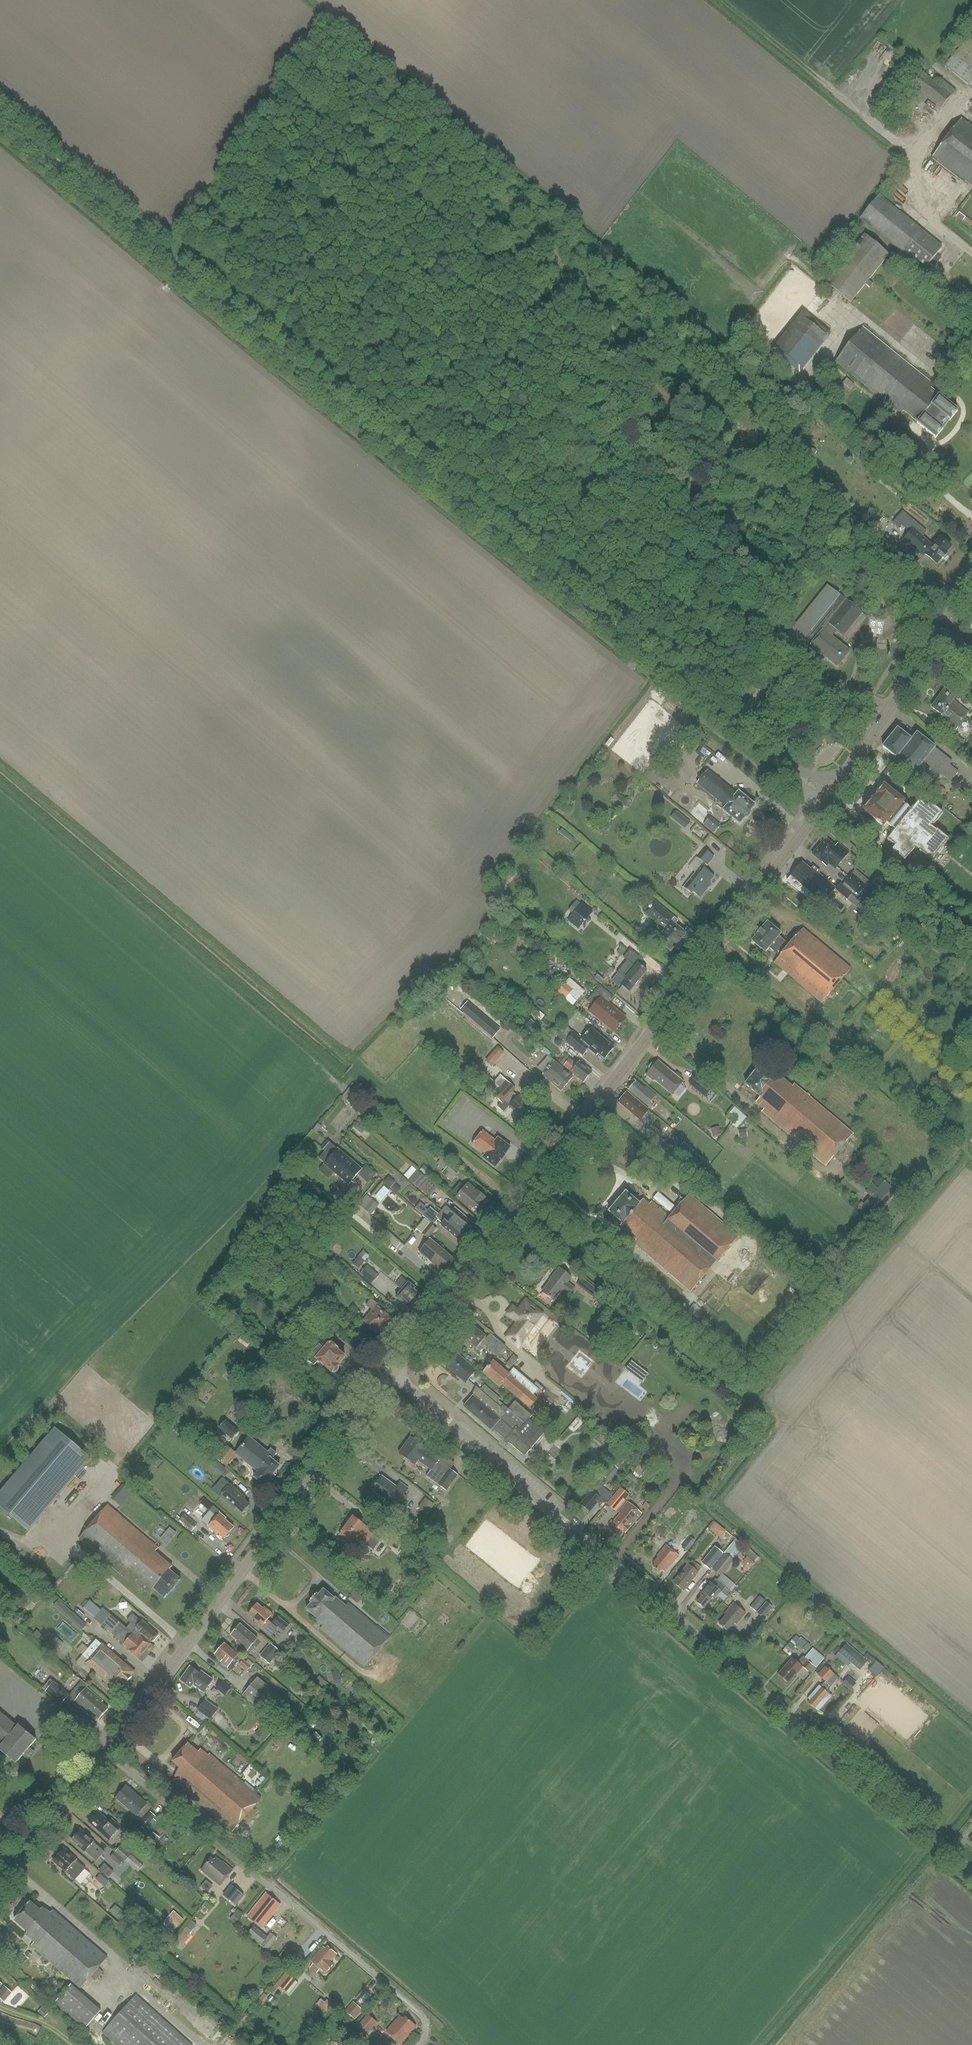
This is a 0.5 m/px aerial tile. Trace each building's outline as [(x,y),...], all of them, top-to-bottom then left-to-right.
[(945,66),(971,89),(971,34),(945,66)] [(909,82),(941,108),(956,89),(943,78),(939,83),(921,68),(909,82)] [(962,118),(932,158),(965,183),(966,181),(971,186),(971,126),(962,118)] [(879,196),(860,220),(903,254),(924,271),(931,263),(936,265),(941,258),(938,254),(943,247),(922,230),(879,196)] [(966,217),(960,213),(956,217),(963,222),(966,217)] [(826,283),(851,303),(890,256),(865,235),(826,283)] [(800,310),(772,353),(802,372),(819,345),(821,347),(831,330),(800,310)] [(935,439),(958,412),(939,397),(940,396),(931,389),(934,385),(863,328),(835,362),(900,415),(903,411),(917,423),(916,424),(935,439)] [(851,390),(855,384),(847,378),(842,384),(851,390)] [(805,468),(817,452),(811,447),(798,463),(805,468)] [(945,553),(950,547),(939,538),(932,545),(922,536),(926,532),(902,511),(894,520),(909,532),(902,540),(920,554),(922,552),(936,564),(941,558),(943,560),(948,555),(945,553)] [(848,639),(853,634),(866,617),(862,613),(846,600),(828,585),(788,635),(791,637),(790,639),(791,642),(794,644),(807,641),(811,644),(810,645),(837,667),(850,651),(832,637),(837,631),(843,636),(844,636),(848,639)] [(744,683),(749,677),(739,670),(735,675),(744,683)] [(945,689),(930,708),(940,715),(939,717),(950,725),(949,726),(956,731),(969,713),(952,701),(955,696),(945,689)] [(950,783),(958,772),(949,765),(952,762),(935,749),(935,748),(917,734),(912,740),(897,729),(880,751),(893,762),(894,761),(912,776),(923,763),(940,777),(941,776),(950,783)] [(740,825),(757,805),(739,791),(737,794),(708,771),(697,784),(726,808),(723,811),(740,825)] [(941,849),(948,840),(937,831),(936,831),(931,827),(942,814),(928,803),(926,806),(919,801),(910,811),(902,805),(904,802),(884,786),(863,811),(884,827),(886,824),(894,831),(887,840),(895,846),(891,850),(905,861),(916,847),(920,851),(919,851),(931,861),(937,854),(938,855),(942,849),(941,849)] [(946,791),(942,787),(938,791),(943,795),(946,791)] [(685,828),(691,821),(677,809),(671,816),(685,828)] [(703,824),(713,833),(721,825),(710,815),(703,824)] [(835,869),(849,852),(839,843),(836,847),(826,838),(812,855),(826,867),(829,864),(835,869)] [(684,888),(692,894),(693,892),(700,898),(716,878),(704,869),(707,865),(707,866),(714,857),(704,849),(698,857),(704,862),(684,888)] [(834,890),(835,889),(817,874),(819,872),(813,867),(810,870),(802,863),(787,881),(810,901),(812,899),(820,907),(834,890)] [(857,895),(868,883),(855,871),(842,885),(851,893),(853,891),(857,895)] [(852,894),(851,893),(842,885),(840,883),(835,889),(834,890),(846,900),(852,894)] [(887,900),(879,893),(869,905),(877,912),(887,900)] [(671,951),(685,933),(675,925),(678,921),(654,901),(644,912),(657,922),(647,935),(655,941),(657,939),(671,951)] [(579,929),(593,912),(581,903),(568,920),(579,929)] [(768,923),(752,942),(766,954),(770,949),(780,957),(770,969),(778,976),(783,971),(822,1004),(851,969),(802,929),(789,945),(779,937),(781,934),(768,923)] [(618,987),(621,984),(629,990),(633,985),(634,986),(646,971),(640,966),(645,960),(631,949),(624,958),(627,960),(618,972),(619,973),(612,981),(618,987)] [(585,992),(569,979),(557,993),(573,1007),(585,992)] [(614,1034),(626,1020),(606,1004),(611,998),(597,987),(586,1001),(593,1007),(588,1012),(614,1034)] [(499,1029),(475,1011),(469,1019),(493,1037),(499,1029)] [(526,1032),(534,1022),(528,1017),(520,1026),(526,1032)] [(574,1032),(565,1025),(557,1034),(567,1041),(574,1032)] [(605,1059),(614,1048),(592,1028),(581,1040),(574,1034),(567,1041),(583,1055),(589,1048),(597,1056),(599,1054),(605,1059)] [(497,1047),(484,1061),(491,1067),(503,1053),(497,1047)] [(501,1062),(510,1072),(519,1064),(509,1054),(501,1062)] [(584,1082),(592,1072),(580,1061),(576,1065),(569,1059),(564,1065),(584,1082)] [(555,1062),(544,1076),(562,1092),(573,1078),(555,1062)] [(650,1072),(647,1076),(654,1081),(655,1080),(673,1095),(684,1082),(666,1067),(663,1070),(657,1065),(652,1065),(649,1067),(650,1071),(650,1072)] [(827,1166),(853,1135),(794,1085),(793,1087),(779,1075),(776,1079),(761,1066),(746,1085),(761,1097),(756,1103),(765,1110),(763,1113),(827,1166)] [(690,1084),(705,1097),(713,1087),(698,1074),(690,1084)] [(504,1112),(510,1106),(521,1117),(530,1106),(518,1096),(513,1091),(515,1088),(500,1075),(487,1090),(502,1103),(498,1107),(504,1112)] [(648,1106),(657,1096),(646,1087),(645,1088),(637,1081),(629,1091),(648,1106)] [(641,1121),(650,1110),(628,1092),(619,1103),(641,1121)] [(736,1128),(747,1117),(736,1107),(729,1113),(734,1118),(730,1122),(736,1128)] [(714,1137),(721,1135),(719,1127),(711,1129),(714,1137)] [(740,1129),(741,1142),(749,1142),(748,1129),(740,1129)] [(496,1141),(483,1131),(473,1144),(485,1154),(483,1158),(495,1167),(501,1160),(502,1160),(506,1156),(505,1155),(511,1147),(498,1138),(496,1141)] [(346,1184),(359,1169),(330,1145),(320,1157),(326,1162),(323,1165),(346,1184)] [(452,1180),(460,1171),(446,1160),(440,1166),(445,1170),(442,1172),(452,1180)] [(427,1179),(417,1170),(409,1179),(419,1188),(427,1179)] [(864,1204),(877,1215),(898,1191),(885,1180),(878,1188),(873,1183),(866,1192),(871,1196),(864,1204)] [(482,1202),(486,1198),(468,1183),(456,1197),(465,1205),(467,1203),(478,1212),(484,1205),(482,1202)] [(385,1185),(375,1196),(381,1201),(391,1190),(385,1185)] [(692,1292),(739,1236),(690,1195),(670,1218),(652,1202),(650,1204),(644,1199),(640,1204),(627,1192),(610,1212),(615,1217),(610,1222),(619,1229),(621,1227),(637,1240),(635,1243),(692,1292)] [(371,1215),(379,1205),(372,1200),(364,1209),(371,1215)] [(437,1216),(443,1222),(440,1225),(461,1242),(464,1238),(465,1239),(469,1235),(446,1217),(447,1215),(441,1211),(439,1214),(431,1207),(428,1210),(425,1208),(426,1207),(420,1202),(416,1208),(424,1215),(423,1216),(430,1222),(434,1225),(439,1219),(436,1217),(437,1216)] [(441,1211),(447,1215),(446,1217),(469,1235),(472,1231),(470,1229),(473,1226),(475,1224),(455,1207),(452,1211),(446,1205),(441,1211)] [(424,1220),(416,1230),(427,1239),(435,1229),(424,1220)] [(444,1273),(454,1261),(429,1240),(418,1253),(436,1268),(437,1267),(444,1273)] [(363,1250),(353,1263),(359,1268),(369,1255),(363,1250)] [(831,1268),(829,1266),(821,1259),(811,1270),(819,1277),(821,1279),(831,1268)] [(360,1274),(372,1284),(379,1275),(367,1265),(360,1274)] [(570,1295),(574,1289),(567,1283),(572,1277),(560,1268),(552,1278),(554,1279),(543,1293),(553,1300),(562,1289),(570,1295)] [(408,1309),(420,1296),(412,1290),(414,1288),(402,1278),(395,1286),(401,1291),(395,1298),(408,1309)] [(602,1292),(583,1278),(577,1285),(596,1300),(602,1292)] [(303,1316),(312,1307),(300,1296),(291,1305),(303,1316)] [(387,1326),(392,1320),(378,1307),(380,1304),(373,1298),(366,1305),(372,1310),(363,1321),(373,1329),(374,1327),(382,1334),(388,1327),(387,1326)] [(542,1314),(533,1307),(533,1306),(526,1300),(518,1311),(513,1307),(508,1314),(518,1322),(507,1337),(519,1347),(534,1327),(533,1326),(542,1314)] [(472,1326),(463,1337),(480,1352),(485,1347),(488,1349),(498,1357),(506,1347),(491,1334),(487,1339),(472,1326)] [(338,1367),(345,1358),(337,1350),(338,1348),(330,1342),(330,1343),(317,1332),(309,1341),(317,1348),(306,1361),(314,1367),(317,1363),(333,1376),(339,1368),(338,1367)] [(467,1386),(478,1372),(458,1355),(447,1368),(467,1386)] [(511,1374),(494,1360),(483,1372),(500,1386),(502,1384),(537,1414),(542,1408),(535,1402),(538,1399),(521,1385),(523,1383),(519,1380),(517,1382),(509,1375),(511,1374)] [(500,1399),(485,1386),(481,1390),(476,1386),(470,1398),(471,1399),(464,1407),(491,1430),(492,1429),(524,1456),(545,1432),(529,1419),(532,1415),(515,1401),(509,1409),(499,1401),(500,1399)] [(225,1420),(218,1428),(232,1439),(239,1431),(225,1420)] [(91,1458),(55,1428),(0,1492),(0,1508),(28,1532),(91,1458)] [(412,1437),(400,1453),(415,1465),(419,1461),(431,1470),(430,1471),(440,1479),(437,1484),(447,1491),(459,1475),(451,1469),(454,1465),(441,1456),(438,1460),(426,1451),(427,1449),(412,1437)] [(264,1486),(281,1466),(273,1459),(278,1454),(271,1448),(268,1453),(250,1438),(236,1454),(237,1455),(257,1472),(253,1477),(264,1486)] [(227,1446),(216,1459),(226,1467),(237,1455),(236,1454),(227,1446)] [(557,1458),(561,1451),(554,1446),(549,1452),(557,1458)] [(210,1466),(225,1478),(230,1473),(215,1460),(210,1466)] [(642,1478),(649,1470),(641,1463),(634,1470),(642,1478)] [(395,1506),(408,1489),(400,1483),(397,1487),(383,1476),(373,1490),(395,1506)] [(242,1512),(249,1505),(244,1500),(245,1498),(230,1484),(220,1496),(235,1509),(237,1507),(242,1512)] [(598,1485),(581,1505),(591,1512),(602,1499),(606,1503),(612,1496),(598,1485)] [(621,1488),(607,1504),(615,1511),(629,1495),(621,1488)] [(118,1492),(113,1501),(123,1505),(127,1496),(118,1492)] [(207,1501),(202,1496),(198,1501),(216,1516),(208,1525),(216,1533),(218,1531),(225,1537),(226,1536),(227,1536),(230,1534),(229,1532),(234,1527),(225,1519),(225,1518),(220,1513),(221,1513),(213,1506),(214,1506),(207,1501)] [(428,1514),(435,1505),(425,1498),(419,1507),(428,1514)] [(643,1513),(627,1501),(619,1512),(620,1513),(614,1521),(612,1520),(609,1524),(612,1527),(610,1529),(619,1536),(623,1530),(627,1533),(643,1513)] [(165,1598),(181,1579),(169,1569),(172,1566),(155,1551),(158,1548),(108,1505),(79,1539),(140,1591),(141,1589),(150,1592),(153,1588),(165,1598)] [(197,1525),(184,1514),(179,1520),(192,1531),(197,1525)] [(509,1529),(493,1516),(468,1548),(484,1560),(509,1529)] [(373,1549),(380,1540),(367,1530),(368,1528),(354,1517),(352,1519),(350,1518),(346,1524),(348,1525),(340,1535),(351,1543),(353,1540),(356,1543),(359,1539),(373,1549)] [(419,1530),(424,1523),(418,1519),(413,1526),(419,1530)] [(714,1521),(708,1529),(721,1538),(727,1531),(714,1521)] [(500,1574),(525,1543),(509,1529),(484,1560),(500,1574)] [(689,1539),(682,1548),(687,1552),(694,1543),(689,1539)] [(541,1556),(525,1543),(500,1574),(515,1587),(541,1556)] [(665,1572),(678,1555),(666,1545),(657,1556),(658,1557),(654,1563),(655,1565),(653,1567),(660,1573),(662,1570),(665,1572)] [(724,1553),(725,1554),(713,1570),(722,1577),(726,1573),(729,1575),(738,1564),(733,1560),(740,1552),(731,1545),(724,1553)] [(719,1557),(713,1552),(711,1556),(710,1555),(702,1565),(709,1570),(717,1560),(716,1560),(719,1557)] [(742,1567),(753,1571),(757,1560),(746,1555),(742,1567)] [(531,1600),(557,1570),(541,1556),(515,1587),(531,1600)] [(702,1568),(692,1560),(674,1583),(684,1591),(699,1573),(698,1572),(702,1568)] [(705,1595),(699,1603),(706,1608),(713,1599),(714,1600),(721,1592),(723,1593),(727,1588),(717,1580),(713,1585),(711,1583),(703,1593),(705,1595)] [(365,1666),(389,1638),(348,1602),(346,1605),(336,1596),(334,1597),(325,1589),(320,1595),(317,1593),(311,1601),(313,1603),(307,1609),(318,1618),(316,1620),(323,1626),(321,1629),(365,1666)] [(358,1603),(362,1597),(353,1591),(349,1596),(358,1603)] [(760,1596),(750,1607),(756,1612),(765,1601),(760,1596)] [(82,1631),(87,1625),(58,1600),(54,1606),(82,1631)] [(90,1601),(83,1609),(129,1649),(128,1651),(137,1658),(150,1643),(149,1642),(150,1641),(134,1627),(131,1630),(126,1626),(125,1627),(103,1608),(101,1610),(90,1601)] [(767,1602),(757,1613),(764,1619),(774,1608),(767,1602)] [(278,1628),(273,1624),(268,1619),(273,1613),(267,1609),(266,1609),(258,1603),(249,1614),(256,1621),(256,1623),(261,1628),(262,1627),(272,1635),(278,1628)] [(737,1625),(746,1614),(734,1604),(726,1614),(728,1616),(723,1622),(724,1623),(722,1626),(729,1631),(736,1623),(737,1625)] [(130,1622),(126,1626),(131,1630),(134,1627),(150,1641),(152,1639),(153,1640),(158,1634),(153,1630),(147,1625),(148,1624),(142,1619),(141,1620),(133,1614),(128,1619),(130,1622)] [(273,1624),(278,1628),(284,1633),(289,1626),(278,1617),(273,1624)] [(251,1646),(257,1639),(240,1625),(231,1635),(237,1640),(236,1641),(250,1653),(254,1648),(251,1646)] [(57,1649),(63,1644),(56,1636),(51,1641),(57,1649)] [(119,1690),(134,1672),(96,1640),(82,1655),(89,1661),(86,1665),(106,1683),(105,1684),(110,1688),(113,1685),(119,1690)] [(238,1655),(224,1643),(215,1654),(222,1660),(221,1662),(231,1670),(233,1670),(235,1667),(235,1665),(241,1658),(238,1655)] [(802,1649),(806,1652),(811,1645),(808,1643),(802,1649)] [(868,1661),(846,1643),(839,1653),(860,1670),(868,1661)] [(271,1666),(281,1653),(271,1645),(261,1657),(271,1666)] [(793,1658),(779,1675),(790,1684),(804,1667),(809,1671),(813,1666),(817,1668),(820,1664),(817,1661),(821,1656),(812,1649),(808,1654),(811,1657),(808,1661),(803,1656),(798,1662),(793,1658)] [(251,1666),(244,1660),(239,1665),(247,1671),(251,1666)] [(875,1662),(869,1669),(877,1676),(883,1669),(875,1662)] [(204,1691),(212,1679),(201,1671),(200,1673),(190,1666),(181,1680),(191,1686),(193,1683),(204,1691)] [(825,1667),(818,1675),(826,1681),(821,1687),(819,1686),(808,1699),(810,1701),(809,1702),(819,1711),(832,1695),(827,1690),(832,1684),(829,1681),(834,1674),(825,1667)] [(842,1683),(850,1690),(856,1683),(849,1676),(842,1683)] [(281,1697),(258,1677),(242,1696),(266,1715),(281,1697)] [(92,1689),(82,1680),(66,1699),(77,1708),(79,1706),(91,1717),(93,1715),(99,1720),(108,1710),(100,1703),(103,1701),(91,1691),(92,1689)] [(47,1691),(62,1704),(70,1694),(54,1681),(47,1691)] [(308,1693),(316,1701),(325,1690),(316,1683),(308,1693)] [(218,1709),(205,1700),(197,1711),(210,1720),(218,1709)] [(2,1745),(0,1746),(0,1751),(16,1765),(24,1755),(26,1756),(31,1749),(30,1748),(37,1739),(18,1725),(17,1727),(0,1712),(0,1743),(2,1745)] [(220,1735),(215,1739),(220,1746),(225,1741),(220,1735)] [(233,1831),(261,1798),(210,1753),(208,1755),(201,1749),(198,1751),(188,1743),(173,1761),(180,1767),(173,1780),(233,1831)] [(258,1763),(266,1767),(269,1761),(261,1757),(258,1763)] [(137,1815),(147,1804),(126,1786),(116,1797),(137,1815)] [(88,1820),(110,1839),(119,1829),(96,1810),(88,1820)] [(150,1811),(139,1824),(144,1829),(146,1827),(149,1829),(156,1821),(153,1819),(155,1816),(150,1811)] [(96,1861),(104,1852),(79,1829),(71,1838),(96,1861)] [(153,1848),(161,1838),(154,1832),(146,1842),(153,1848)] [(132,1853),(121,1844),(115,1851),(126,1859),(127,1858),(133,1863),(131,1864),(138,1870),(142,1865),(130,1855),(132,1853)] [(75,1880),(86,1868),(63,1848),(53,1860),(75,1880)] [(125,1859),(115,1852),(111,1857),(120,1864),(125,1859)] [(211,1857),(200,1870),(220,1886),(233,1870),(222,1861),(222,1862),(216,1857),(214,1860),(211,1857)] [(109,1877),(114,1871),(104,1862),(99,1869),(109,1877)] [(101,1872),(96,1877),(104,1886),(109,1881),(101,1872)] [(235,1905),(244,1895),(232,1885),(223,1895),(235,1905)] [(266,1893),(247,1916),(261,1928),(280,1905),(266,1893)] [(29,1902),(14,1919),(26,1930),(24,1933),(34,1942),(31,1946),(79,1989),(107,1957),(53,1910),(50,1913),(41,1908),(39,1910),(29,1902)] [(122,1922),(128,1916),(116,1905),(110,1911),(122,1922)] [(234,1923),(242,1915),(236,1910),(229,1919),(234,1923)] [(192,1921),(173,1944),(177,1947),(196,1925),(192,1921)] [(268,1936),(255,1925),(248,1934),(274,1956),(290,1936),(277,1925),(268,1936)] [(330,1963),(336,1955),(327,1947),(326,1949),(323,1946),(311,1961),(314,1964),(311,1968),(315,1972),(317,1970),(318,1971),(320,1969),(322,1971),(325,1968),(328,1971),(333,1965),(330,1963)] [(285,1991),(295,1980),(284,1971),(275,1982),(285,1991)] [(70,1982),(53,2001),(84,2028),(100,2010),(70,1982)] [(3,2001),(12,1992),(5,1986),(0,1991),(0,1998),(3,2001)] [(136,1995),(102,2033),(116,2044),(193,2044),(136,1995)] [(355,2020),(363,2010),(353,2001),(345,2011),(347,2013),(345,2016),(352,2021),(354,2018),(355,2020)] [(38,2012),(44,2018),(49,2013),(42,2008),(38,2012)] [(367,2014),(356,2026),(366,2034),(376,2023),(367,2014)] [(400,2016),(386,2031),(401,2044),(416,2027),(405,2017),(403,2019),(400,2016)]
